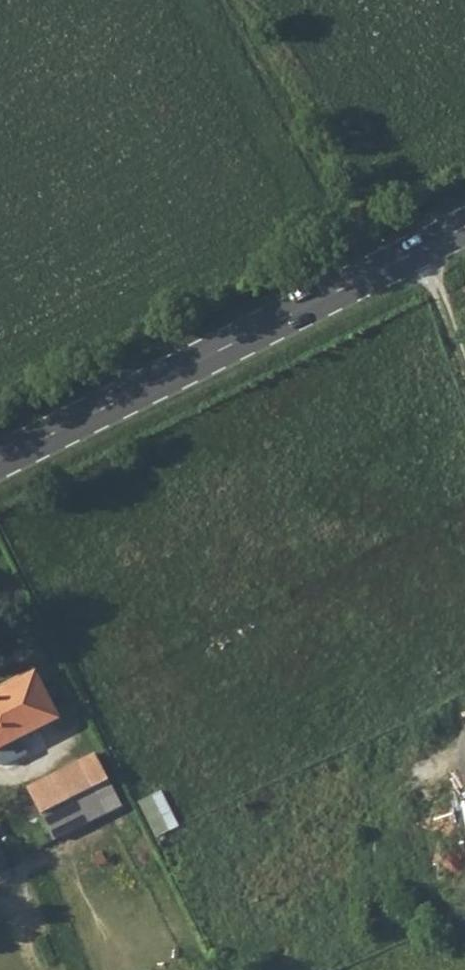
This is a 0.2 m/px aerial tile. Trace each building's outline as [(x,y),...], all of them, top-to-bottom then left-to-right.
[(59,719),(36,673),(0,691),(0,750),(59,719)] [(61,806),(69,822),(105,804),(97,788),(61,806)] [(160,837),(183,826),(166,790),(143,800),(160,837)] [(105,804),(69,822),(74,832),(110,814),(105,804)] [(9,866),(3,847),(0,848),(0,868),(9,866)]
